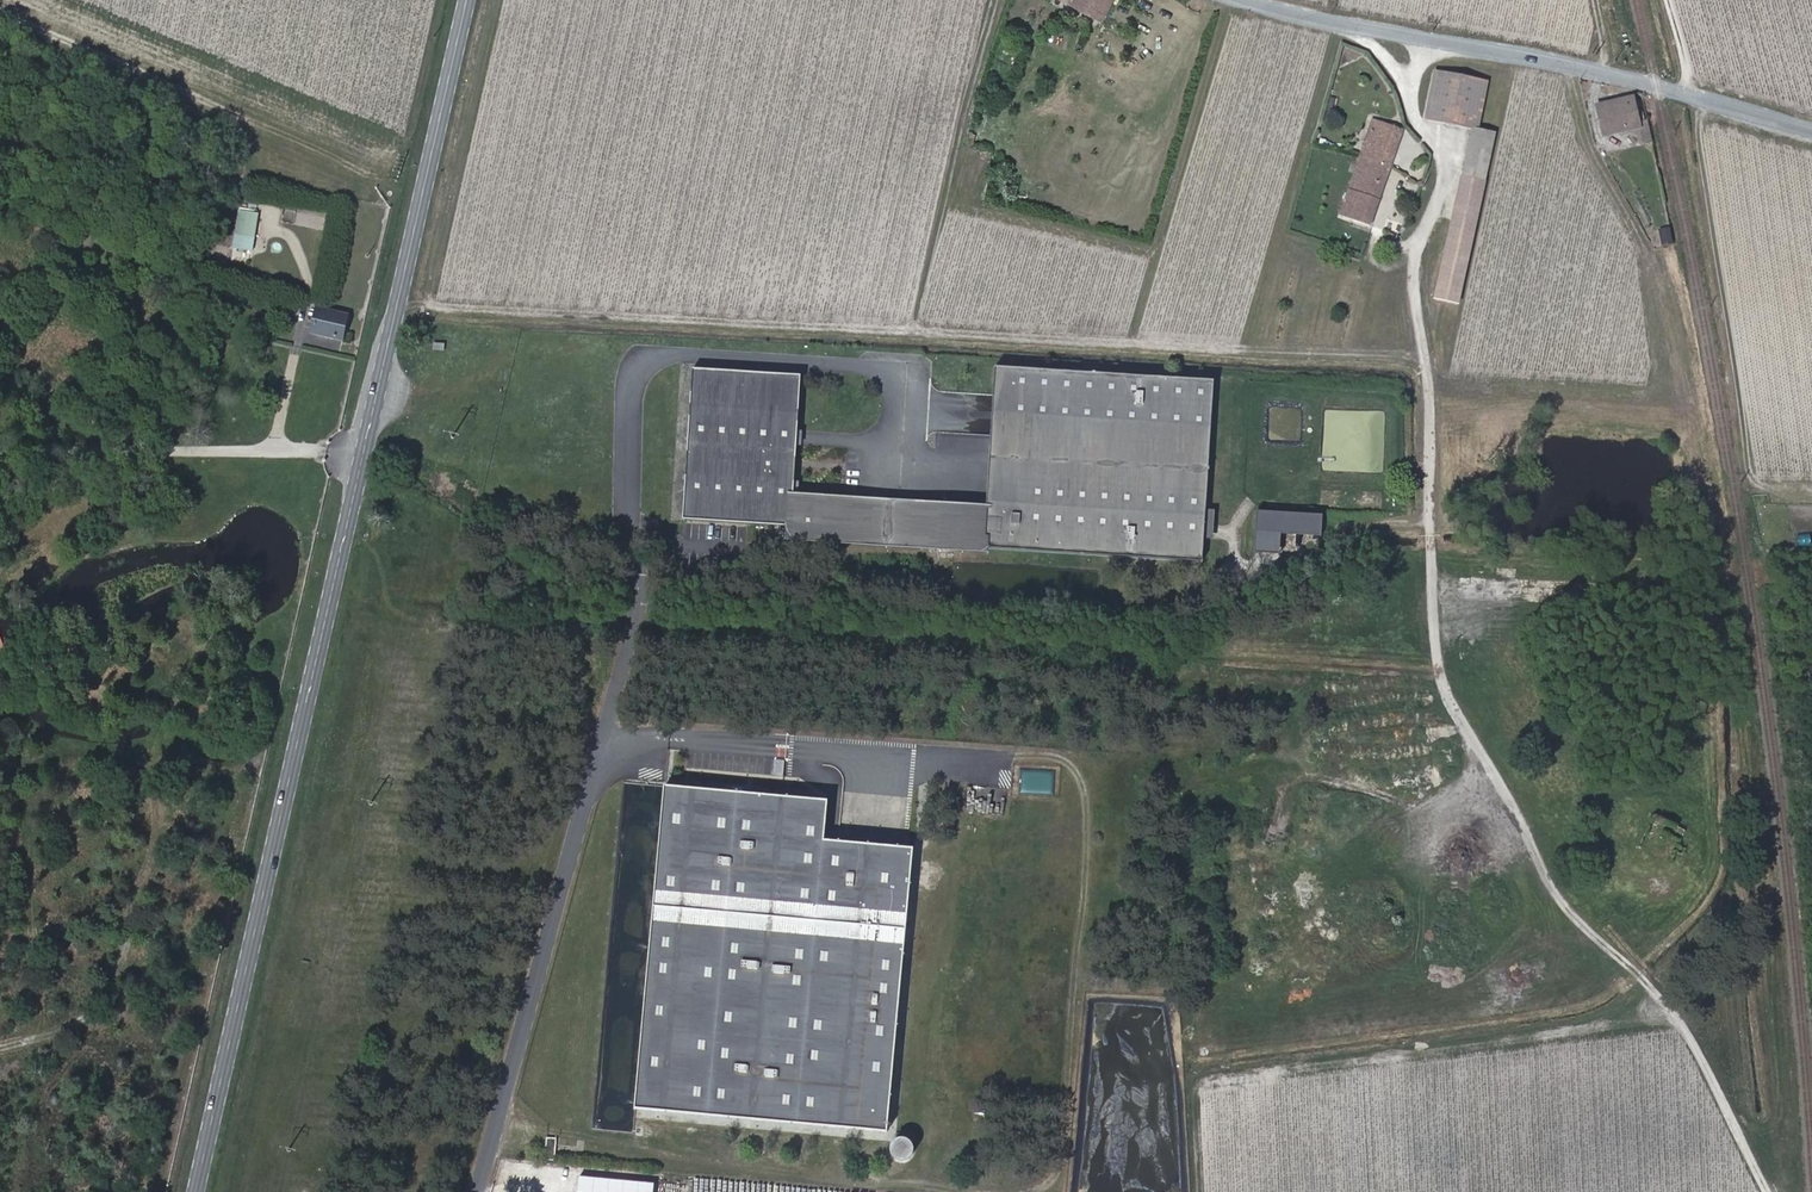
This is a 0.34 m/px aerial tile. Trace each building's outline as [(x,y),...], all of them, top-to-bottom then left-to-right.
[(1102,21),(1113,0),(1063,0),(1102,21)] [(1436,71),(1426,120),(1475,129),(1478,130),(1488,81),(1436,71)] [(1598,107),(1602,125),(1614,122),(1616,131),(1638,126),(1641,144),(1652,141),(1648,120),(1645,120),(1643,112),(1637,113),(1634,99),(1598,107)] [(1404,129),(1373,119),(1341,215),(1370,225),(1379,198),(1376,197),(1378,191),(1382,192),(1390,166),(1391,166),(1397,149),(1400,142),(1404,129)] [(1486,176),(1496,133),(1478,130),(1475,129),(1466,171),(1486,176)] [(239,209),(231,247),(252,251),(259,213),(239,209)] [(1660,229),(1661,240),(1670,240),(1669,229),(1660,229)] [(1458,304),(1471,248),(1449,242),(1436,298),(1458,304)] [(342,339),(347,315),(318,308),(313,333),(342,339)] [(799,379),(695,373),(685,517),(790,526),(791,537),(986,547),(986,541),(1203,556),(1216,381),(997,367),(989,507),(792,495),(799,379)] [(1281,535),(1322,537),(1323,516),(1258,512),(1256,552),(1280,554),(1281,535)] [(1020,793),(1053,794),(1054,771),(1020,770),(1020,793)] [(892,1138),(915,858),(827,850),(831,811),(669,797),(642,1117),(892,1138)] [(546,1138),(544,1160),(555,1161),(556,1139),(546,1138)] [(918,1157),(918,1156),(918,1155),(918,1154),(918,1153),(917,1152),(917,1151),(916,1150),(916,1149),(915,1148),(914,1148),(914,1147),(913,1146),(912,1146),(911,1145),(910,1145),(909,1145),(908,1144),(907,1144),(906,1144),(905,1144),(904,1145),(903,1145),(902,1145),(901,1145),(900,1146),(899,1147),(898,1148),(897,1148),(897,1149),(896,1150),(896,1151),(895,1151),(895,1152),(895,1153),(895,1154),(895,1155),(895,1156),(895,1157),(895,1158),(895,1159),(895,1160),(895,1161),(896,1162),(897,1163),(897,1164),(898,1165),(899,1165),(900,1166),(901,1167),(902,1167),(903,1167),(904,1168),(905,1168),(906,1168),(907,1168),(908,1168),(909,1168),(910,1167),(911,1167),(912,1166),(913,1166),(914,1165),(915,1164),(916,1163),(916,1162),(917,1162),(917,1161),(917,1160),(918,1159),(918,1158),(918,1157)]
